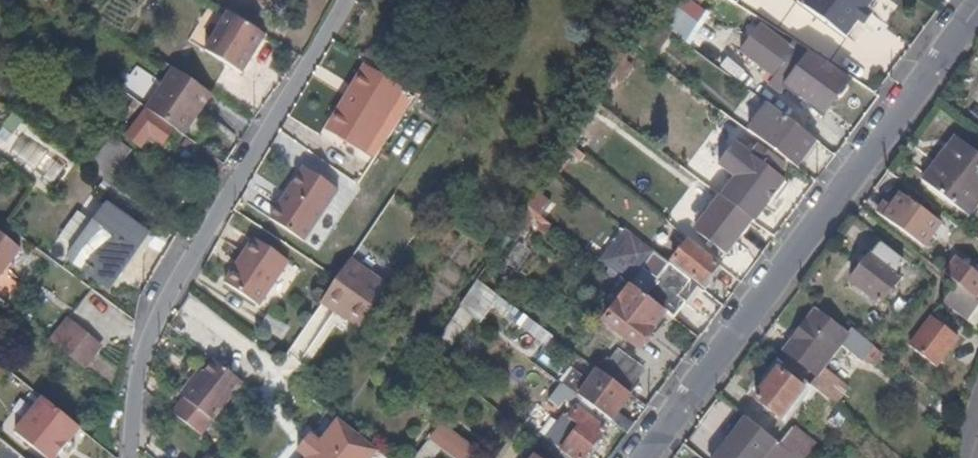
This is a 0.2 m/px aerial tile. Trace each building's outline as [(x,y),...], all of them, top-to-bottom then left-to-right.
[(780,24),(793,0),(742,0),(741,2),(780,24)] [(879,0),(811,0),(805,9),(818,18),(849,41),(879,0)] [(685,43),(697,23),(674,9),(662,29),(685,43)] [(264,35),(228,13),(205,51),(241,73),(264,35)] [(845,84),(794,48),(792,52),(756,26),(737,52),(772,77),(766,86),(779,94),(783,88),(791,93),(821,115),(845,84)] [(401,55),(396,51),(389,47),(386,52),(408,65),(411,61),(408,60),(401,55)] [(400,77),(408,65),(386,52),(380,65),(387,69),(400,77)] [(628,71),(631,67),(627,64),(622,61),(614,75),(621,81),(624,77),(628,71)] [(401,84),(375,67),(371,74),(389,86),(412,101),(417,94),(401,84)] [(185,137),(211,96),(173,71),(146,112),(173,129),(185,137)] [(389,137),(412,101),(389,86),(371,74),(366,71),(344,105),(328,131),(375,161),(389,137)] [(815,140),(794,123),(773,108),(753,135),(771,149),(782,157),(796,167),(815,140)] [(173,129),(146,112),(128,139),(134,143),(142,149),(151,138),(162,146),(173,129)] [(11,117),(3,127),(17,139),(6,153),(53,191),(73,166),(11,117)] [(122,160),(130,149),(110,135),(100,150),(87,167),(98,175),(113,186),(127,165),(122,160)] [(973,153),(954,137),(940,155),(928,169),(919,181),(926,187),(948,205),(969,224),(977,213),(977,157),(973,153)] [(557,174),(575,149),(568,143),(551,169),(557,174)] [(784,180),(780,176),(785,167),(757,148),(751,156),(733,143),(717,165),(735,178),(721,198),(734,208),(754,223),(760,214),(764,208),(784,180)] [(576,168),(585,157),(577,151),(570,164),(576,168)] [(314,231),(326,211),(338,192),(322,182),(303,170),(291,190),(280,208),(270,224),(279,229),(305,246),(314,231)] [(769,213),(790,183),(784,180),(764,208),(769,213)] [(919,228),(924,222),(928,217),(930,214),(922,208),(911,200),(901,193),(898,196),(893,203),(890,207),(888,210),(885,214),(883,217),(893,224),(903,232),(912,239),(914,235),(919,228)] [(741,238),(754,223),(734,208),(721,198),(719,197),(715,203),(708,213),(701,223),(696,229),(695,232),(699,235),(709,242),(728,256),(735,245),(741,238)] [(125,264),(149,233),(125,215),(108,203),(87,231),(67,257),(77,265),(107,288),(125,264)] [(487,288),(531,222),(547,234),(552,226),(536,213),(527,205),(519,216),(509,232),(503,241),(496,252),(485,268),(477,280),(487,288)] [(67,257),(87,231),(72,220),(53,246),(67,257)] [(641,267),(653,251),(645,244),(625,228),(600,262),(610,270),(629,284),(641,267)] [(14,265),(10,262),(19,249),(0,233),(0,304),(4,307),(19,286),(7,277),(14,265)] [(275,284),(290,262),(282,257),(269,248),(256,239),(245,255),(234,271),(226,284),(235,290),(260,307),(275,284)] [(718,265),(719,263),(707,254),(689,239),(683,249),(677,256),(672,263),(683,270),(701,286),(718,265)] [(888,292),(900,276),(896,273),(903,262),(890,253),(878,243),(875,247),(870,254),(864,263),(857,271),(850,281),(863,291),(880,303),(888,292)] [(527,279),(541,259),(526,248),(512,268),(527,279)] [(657,279),(669,264),(653,251),(641,267),(657,279)] [(970,268),(956,257),(944,274),(950,278),(956,283),(976,298),(977,295),(977,274),(970,268)] [(380,299),(388,286),(349,261),(335,281),(320,303),(359,328),(371,311),(380,299)] [(678,297),(690,280),(669,264),(657,279),(644,297),(654,304),(666,313),(673,319),(685,302),(678,297)] [(708,291),(724,270),(718,265),(701,286),(708,291)] [(621,302),(632,287),(629,284),(610,270),(596,291),(609,300),(613,295),(621,302)] [(551,302),(528,285),(511,272),(500,288),(516,300),(536,314),(547,323),(557,331),(561,326),(568,315),(551,302)] [(489,298),(493,292),(487,288),(477,280),(459,306),(471,315),(476,318),(483,308),(489,298)] [(976,298),(956,283),(952,288),(949,293),(946,296),(944,299),(942,301),(952,309),(958,314),(966,321),(971,315),(974,312),(977,307),(977,300),(976,298)] [(639,348),(666,313),(654,304),(644,297),(637,291),(632,287),(621,302),(605,323),(639,348)] [(453,342),(465,324),(469,319),(471,315),(459,306),(449,321),(438,338),(430,351),(428,355),(425,356),(443,370),(462,385),(467,378),(443,359),(453,342)] [(829,361),(839,347),(848,335),(837,327),(827,319),(817,311),(813,316),(804,328),(795,341),(786,352),(794,358),(808,369),(814,360),(824,368),(829,361)] [(936,369),(952,347),(959,338),(932,318),(910,348),(921,356),(936,369)] [(552,336),(534,323),(528,333),(545,346),(552,336)] [(107,360),(87,344),(71,331),(56,350),(67,360),(91,380),(107,360)] [(869,353),(874,345),(869,341),(858,333),(854,338),(851,343),(848,347),(848,349),(853,351),(858,355),(862,358),(864,360),(869,353)] [(886,355),(882,352),(874,345),(869,353),(872,356),(880,361),(882,360),(886,355)] [(643,371),(618,354),(612,362),(636,380),(643,371)] [(636,380),(612,362),(608,360),(605,363),(603,366),(599,372),(630,395),(633,391),(639,384),(636,380)] [(824,368),(814,360),(808,369),(818,376),(824,368)] [(213,422),(243,383),(236,378),(226,370),(215,361),(205,375),(185,401),(213,422)] [(793,372),(779,362),(763,382),(768,387),(780,372),(804,391),(809,385),(804,381),(793,372)] [(612,422),(630,395),(599,372),(596,369),(586,384),(578,396),(582,400),(608,419),(609,419),(612,422)] [(185,401),(205,375),(199,370),(189,382),(178,396),(185,401)] [(794,405),(804,391),(780,372),(768,387),(757,400),(757,402),(759,404),(763,407),(775,416),(781,421),(785,416),(794,405)] [(578,396),(586,384),(580,380),(572,392),(578,396)] [(547,401),(559,411),(571,394),(559,385),(547,401)] [(834,406),(824,398),(815,390),(808,400),(827,414),(834,406)] [(37,457),(57,457),(78,427),(35,399),(8,439),(37,457)] [(605,431),(601,428),(608,419),(582,400),(569,418),(564,414),(540,446),(556,457),(584,457),(605,431)] [(213,422),(185,401),(175,414),(182,421),(202,437),(213,422)] [(378,450),(364,438),(339,418),(321,441),(311,432),(299,448),(309,455),(307,457),(371,457),(378,450)] [(776,442),(748,419),(737,434),(723,451),(718,457),(764,457),(776,442)] [(460,442),(441,428),(430,443),(441,451),(450,457),(464,457),(467,455),(470,450),(460,442)] [(525,447),(531,438),(517,428),(511,437),(525,447)] [(441,451),(430,443),(422,452),(418,457),(435,457),(441,451)] [(777,444),(767,457),(796,457),(777,444)]
